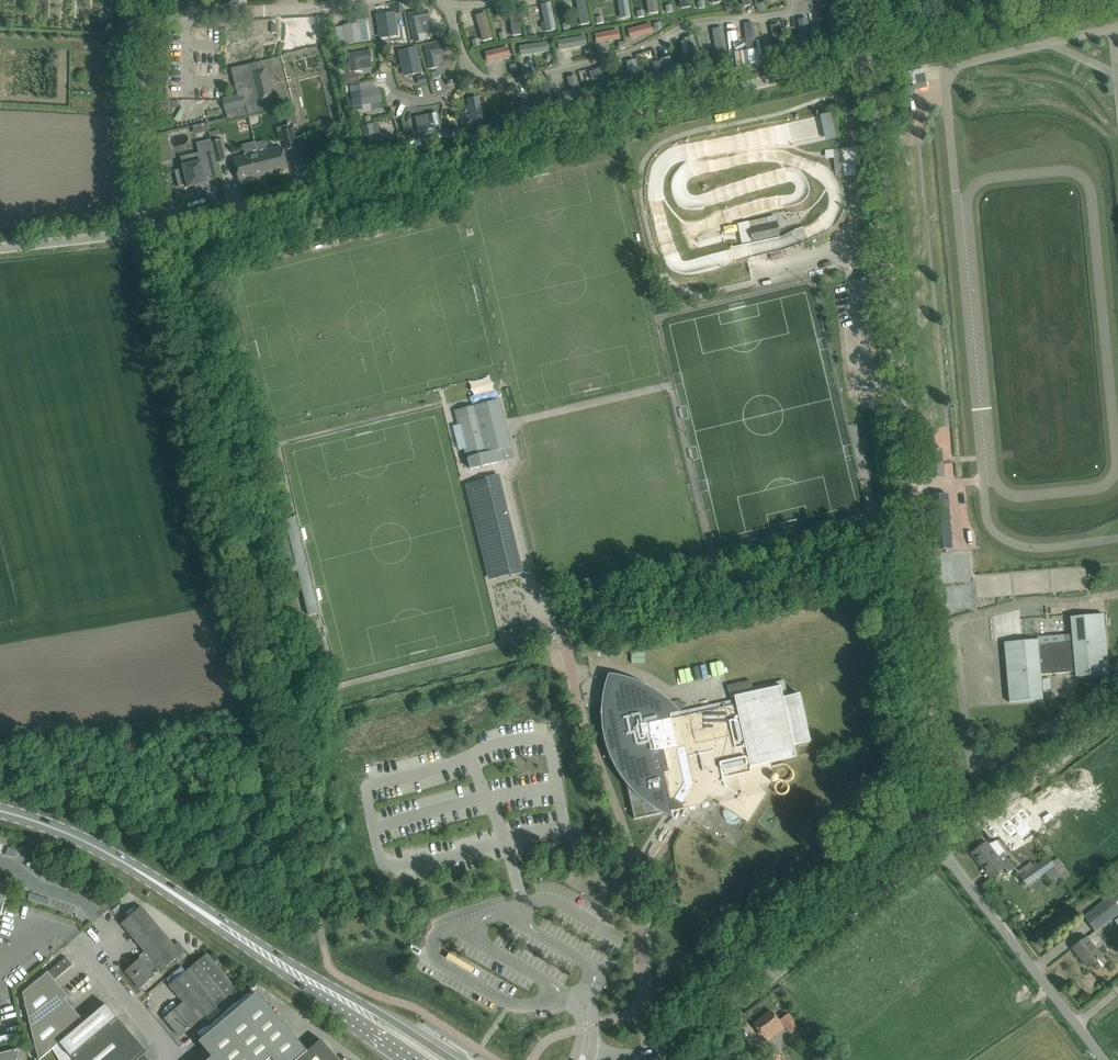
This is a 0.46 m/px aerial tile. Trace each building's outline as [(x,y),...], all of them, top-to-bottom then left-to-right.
[(581,25),(589,23),(585,0),(576,0),(581,25)] [(621,18),(630,16),(627,0),(618,0),(621,18)] [(649,14),(658,12),(656,0),(647,0),(649,14)] [(690,7),(689,0),(680,0),(681,8),(690,7)] [(547,31),(555,29),(550,3),(541,5),(547,31)] [(518,8),(509,9),(513,36),(522,34),(518,8)] [(426,11),(409,14),(413,35),(422,33),(420,21),(428,19),(426,11)] [(380,37),(397,34),(394,13),(377,15),(380,37)] [(476,15),(483,41),(492,38),(485,13),(476,15)] [(827,15),(832,40),(841,38),(836,13),(827,15)] [(798,20),(804,46),(812,44),(807,18),(798,20)] [(369,40),(366,23),(359,24),(358,24),(344,26),(347,44),(369,40)] [(629,30),(631,38),(652,33),(650,24),(629,30)] [(776,52),(785,50),(780,24),(771,26),(776,52)] [(726,56),(722,28),(713,30),(718,57),(726,56)] [(596,35),(597,43),(619,39),(617,30),(596,35)] [(745,31),(748,55),(757,54),(753,30),(745,31)] [(422,33),(413,35),(415,44),(418,43),(417,40),(426,39),(425,33),(422,33)] [(558,41),(559,50),(586,45),(585,37),(558,41)] [(701,62),(693,37),(685,39),(693,65),(701,62)] [(520,47),(521,55),(548,51),(547,42),(520,47)] [(443,44),(425,48),(429,69),(438,67),(436,55),(444,53),(443,44)] [(507,47),(486,53),(488,61),(509,56),(507,47)] [(409,54),(408,50),(400,51),(402,66),(411,65),(412,69),(420,67),(418,52),(409,54)] [(371,59),(370,51),(349,54),(352,71),(360,70),(359,61),(371,59)] [(522,73),(532,73),(533,56),(523,55),(522,73)] [(669,58),(661,60),(665,72),(656,75),(658,83),(675,78),(669,58)] [(633,85),(642,83),(635,60),(627,62),(633,85)] [(260,62),(231,69),(237,96),(222,100),(227,120),(271,109),(260,62)] [(602,93),(611,91),(604,67),(596,70),(602,93)] [(349,69),(342,68),(343,75),(345,84),(359,81),(358,72),(350,74),(349,69)] [(424,74),(418,76),(421,84),(427,82),(424,74)] [(562,93),(557,94),(559,100),(564,99),(564,101),(581,97),(576,77),(568,79),(571,91),(562,93)] [(651,79),(646,80),(647,85),(652,84),(655,83),(654,77),(651,77),(651,79)] [(534,99),(536,107),(552,103),(548,83),(540,84),(543,97),(534,99)] [(624,83),(615,86),(617,92),(626,89),(624,83)] [(379,88),(351,93),(353,107),(371,104),(372,110),(382,109),(379,88)] [(293,104),(283,106),(287,123),(292,122),(293,125),(297,124),(293,104)] [(479,105),(470,107),(472,115),(460,118),(462,127),(483,122),(479,105)] [(824,115),(830,140),(841,138),(835,112),(824,115)] [(430,124),(418,127),(419,136),(440,132),(437,114),(428,116),(430,124)] [(816,116),(818,131),(822,131),(821,127),(825,126),(824,115),(816,116)] [(362,127),(359,127),(360,134),(363,133),(365,138),(367,148),(382,144),(392,142),(390,132),(380,134),(377,123),(362,126),(362,127)] [(449,130),(444,132),(446,139),(460,136),(458,128),(451,129),(452,133),(450,134),(449,130)] [(292,129),(282,131),(286,150),(297,148),(292,129)] [(405,132),(398,133),(400,141),(407,139),(405,132)] [(226,152),(223,139),(212,142),(217,163),(226,161),(224,152),(226,152)] [(175,171),(179,187),(180,187),(179,186),(187,184),(188,188),(189,188),(189,187),(206,183),(206,184),(207,183),(206,178),(211,177),(212,179),(219,177),(210,140),(209,140),(197,143),(196,143),(199,153),(181,157),(180,157),(183,169),(176,171),(176,170),(175,171)] [(196,145),(180,149),(182,156),(198,152),(196,145)] [(258,153),(259,159),(263,175),(288,169),(282,147),(258,153)] [(258,153),(233,159),(239,181),(263,175),(259,159),(258,153)] [(777,222),(749,227),(755,256),(783,250),(777,222)] [(501,450),(510,448),(511,447),(501,408),(468,416),(466,408),(460,409),(456,416),(458,424),(462,423),(469,449),(465,450),(467,458),(470,470),(504,461),(501,450)] [(928,478),(929,478),(944,477),(943,469),(940,470),(938,449),(926,450),(928,478)] [(485,481),(469,485),(492,578),(508,574),(508,575),(522,572),(500,482),(488,485),(487,480),(485,481)] [(947,494),(930,496),(934,550),(952,549),(947,494)] [(559,613),(564,606),(557,601),(552,608),(559,612),(559,613)] [(1038,644),(1037,640),(1004,642),(1009,702),(1043,699),(1041,675),(1075,672),(1075,677),(1109,674),(1104,614),(1070,617),(1071,635),(1063,635),(1064,642),(1038,644)] [(603,705),(603,713),(603,720),(604,728),(605,735),(607,742),(609,749),(609,750),(610,753),(613,759),(616,766),(620,772),(622,775),(625,780),(626,780),(627,785),(634,819),(655,814),(656,814),(657,814),(661,813),(663,813),(661,807),(660,801),(661,801),(667,800),(668,799),(669,806),(670,807),(672,818),(673,818),(672,811),(683,808),(697,805),(704,804),(709,796),(719,802),(718,804),(724,808),(723,810),(723,812),(723,814),(723,816),(724,818),(725,820),(727,821),(728,822),(730,823),(732,823),(734,823),(736,822),(738,821),(740,820),(741,819),(748,823),(751,817),(767,793),(765,792),(771,782),(772,782),(773,782),(775,782),(777,781),(778,779),(778,778),(778,776),(776,775),(775,774),(773,774),(771,762),(796,757),(796,756),(793,745),(810,741),(799,694),(787,697),(783,698),(780,686),(734,696),(736,703),(736,704),(732,705),(716,709),(679,717),(678,716),(678,713),(678,712),(677,710),(676,709),(675,708),(673,707),(671,705),(670,703),(668,702),(666,700),(665,699),(661,697),(655,692),(649,689),(643,685),(637,683),(633,681),(627,680),(624,679),(620,678),(617,677),(613,676),(610,676),(608,676),(609,677),(607,684),(605,691),(604,698),(603,705)] [(1024,808),(1001,826),(1010,838),(1016,833),(1020,838),(1031,830),(1027,825),(1033,820),(1024,808)] [(669,835),(666,840),(672,844),(678,835),(672,830),(669,835)] [(986,842),(970,854),(976,861),(977,860),(994,882),(1008,871),(986,842)] [(1022,868),(1017,871),(1020,875),(1019,876),(1026,887),(1045,874),(1053,884),(1062,878),(1055,868),(1047,856),(1024,872),(1022,868)] [(1,915),(5,904),(9,905),(11,901),(6,899),(10,888),(0,884),(0,915),(1,915)] [(1094,932),(1117,912),(1117,891),(1083,919),(1094,932)] [(125,971),(134,981),(140,989),(153,978),(152,977),(153,974),(159,968),(161,971),(182,954),(181,953),(185,950),(179,942),(175,945),(142,907),(122,924),(150,957),(146,960),(140,959),(125,971)] [(1087,967),(1096,960),(1101,957),(1086,938),(1073,948),(1073,949),(1075,947),(1083,958),(1082,960),(1087,967)] [(170,985),(184,1002),(165,1018),(180,1037),(237,989),(207,954),(170,985)] [(111,1010),(106,1004),(84,1022),(65,999),(68,996),(54,980),(73,964),(66,957),(48,972),(23,993),(39,1059),(51,1050),(56,1056),(111,1010)] [(308,1051),(271,1007),(268,1009),(254,998),(244,1007),(242,1005),(199,1042),(212,1057),(208,1059),(269,1059),(272,1058),(274,1059),(339,1059),(321,1039),(308,1051)] [(150,1056),(111,1010),(56,1056),(59,1059),(150,1059),(150,1058),(150,1056)] [(779,1022),(771,1011),(754,1024),(767,1042),(785,1028),(783,1026),(784,1025),(790,1033),(799,1027),(788,1013),(780,1020),(781,1021),(779,1022)] [(806,1023),(800,1027),(805,1035),(808,1033),(811,1031),(806,1023)] [(19,1049),(0,1054),(0,1059),(21,1059),(19,1049)] [(768,1057),(770,1059),(781,1059),(775,1052),(768,1057)]
